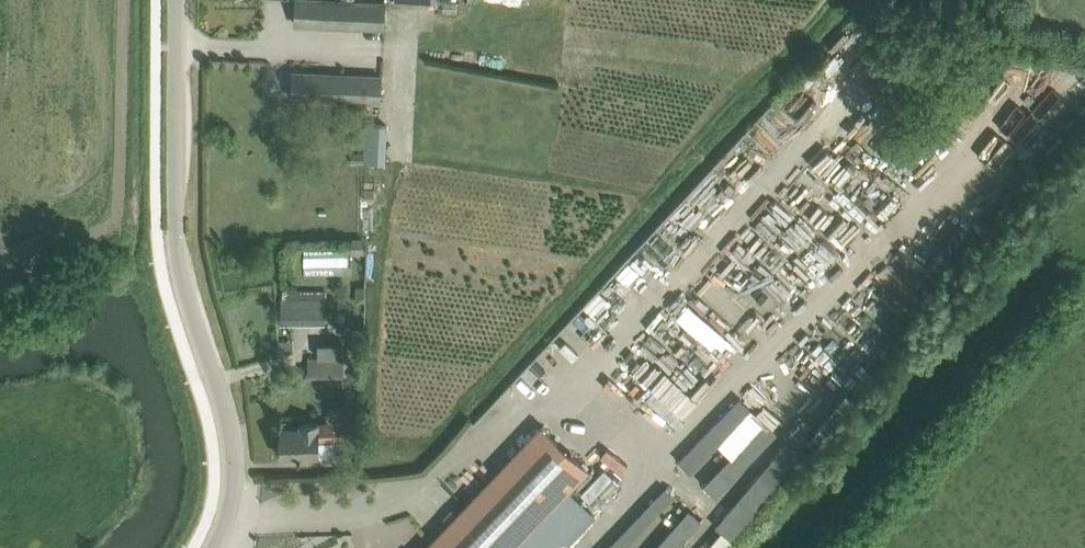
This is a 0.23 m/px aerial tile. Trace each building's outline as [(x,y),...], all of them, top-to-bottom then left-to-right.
[(385,30),(386,1),(360,0),(295,0),(293,27),(385,30)] [(1045,59),(1028,83),(1046,96),(1063,72),(1045,59)] [(379,76),(315,73),(293,72),(291,97),(377,101),(379,76)] [(1018,81),(986,141),(1014,156),(1046,96),(1018,81)] [(369,123),(368,160),(391,161),(392,124),(369,123)] [(365,168),(364,149),(363,133),(349,134),(350,169),(365,168)] [(728,192),(735,184),(742,190),(759,170),(737,150),(712,178),(728,192)] [(363,254),(364,237),(353,237),(353,254),(363,254)] [(305,277),(346,276),(345,251),(304,251),(305,277)] [(356,302),(365,302),(364,287),(355,287),(356,302)] [(281,325),(325,325),(325,289),(284,290),(284,300),(280,300),(281,325)] [(292,340),(275,340),(275,354),(293,354),(292,340)] [(308,376),(343,376),(343,344),(319,344),(319,358),(308,358),(308,376)] [(351,370),(363,370),(364,347),(350,347),(351,370)] [(683,461),(723,497),(784,430),(745,394),(683,461)] [(318,439),(345,438),(344,408),(328,409),(328,422),(301,423),(301,427),(296,427),(281,427),(281,440),(278,443),(278,450),(281,453),(281,457),(303,456),(319,456),(318,439)] [(568,487),(587,467),(543,425),(531,438),(426,547),(512,547),(568,487)] [(608,547),(683,547),(708,522),(670,485),(608,547)] [(592,509),(568,487),(512,547),(556,547),(592,509)]
